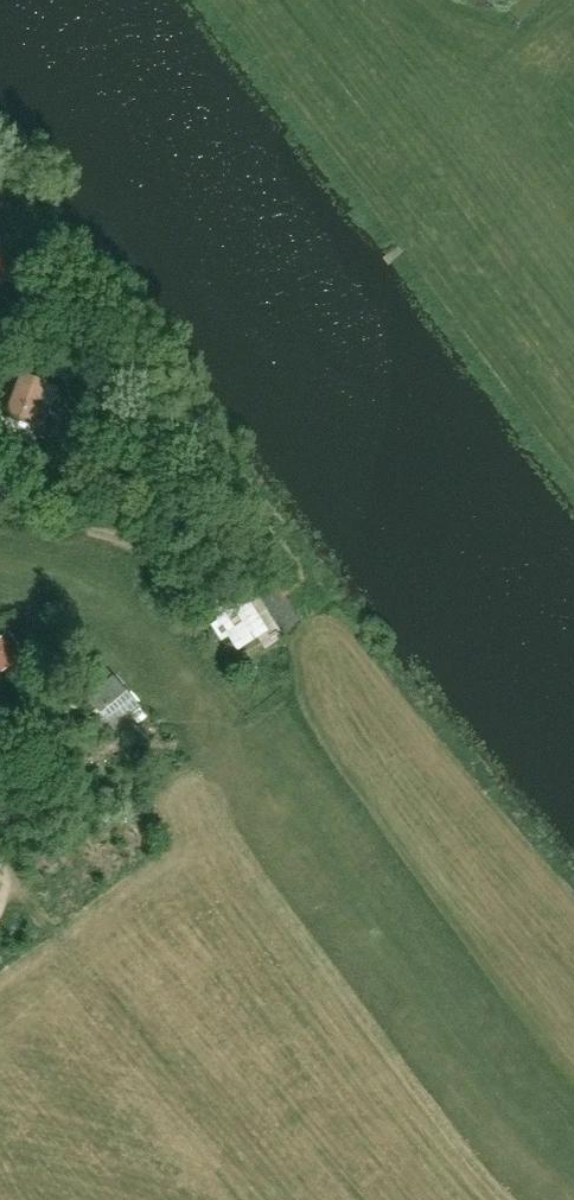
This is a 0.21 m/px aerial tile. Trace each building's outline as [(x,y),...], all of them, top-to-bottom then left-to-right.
[(12,274),(0,261),(0,286),(12,274)] [(43,382),(21,374),(10,405),(14,406),(11,415),(20,418),(40,425),(42,421),(44,422),(50,404),(37,399),(43,382)] [(16,429),(20,418),(11,415),(0,411),(0,423),(16,429)] [(227,635),(237,649),(265,630),(237,587),(208,607),(218,621),(211,626),(221,640),(227,635)] [(17,662),(0,639),(0,675),(17,662)] [(104,667),(96,674),(105,684),(88,698),(114,727),(138,706),(104,667)]
